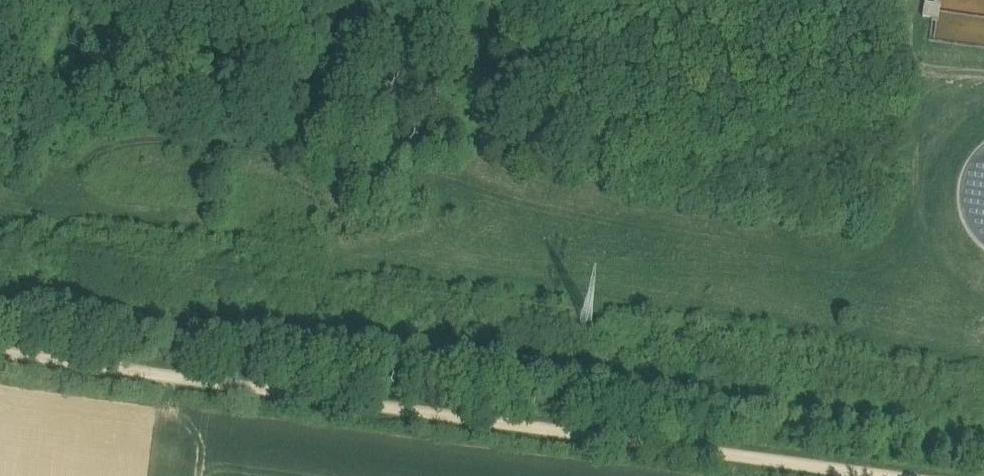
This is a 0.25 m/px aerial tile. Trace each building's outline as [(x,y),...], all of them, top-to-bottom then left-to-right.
[(974,167),(965,186),(962,206),(966,226),(975,244),(983,253),(983,158),(974,167)]
